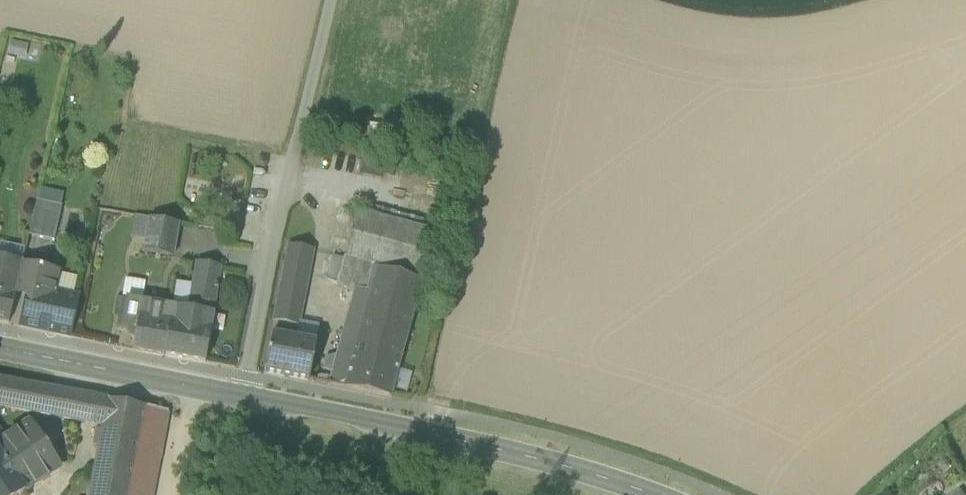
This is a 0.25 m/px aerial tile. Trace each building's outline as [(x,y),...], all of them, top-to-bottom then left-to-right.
[(29,236),(54,242),(62,207),(37,201),(29,236)] [(341,346),(400,362),(435,233),(358,211),(345,260),(333,257),(326,279),(338,284),(357,290),(358,290),(359,288),(369,293),(359,330),(347,327),(346,326),(341,346)] [(147,240),(150,218),(135,216),(131,237),(147,240)] [(144,252),(173,257),(179,224),(150,218),(147,240),(144,252)] [(273,335),(296,339),(299,323),(313,251),(289,247),(273,335)] [(16,293),(22,264),(0,259),(0,321),(9,323),(16,293)] [(197,286),(219,290),(223,267),(202,263),(197,286)] [(16,293),(27,295),(33,271),(34,271),(35,266),(22,264),(16,293)] [(47,269),(35,266),(34,271),(33,271),(27,295),(20,326),(71,337),(79,299),(52,293),(57,271),(54,270),(52,268),(49,268),(47,269)] [(126,278),(123,298),(142,301),(142,300),(145,282),(126,278)] [(187,309),(173,306),(165,355),(205,362),(219,290),(197,286),(191,285),(187,309)] [(357,290),(347,327),(359,330),(369,293),(359,288),(358,290),(357,290)] [(130,335),(136,336),(142,301),(123,298),(118,328),(126,329),(130,335)] [(142,300),(142,301),(136,336),(133,350),(165,355),(173,306),(172,306),(172,305),(142,300)] [(319,328),(299,323),(296,339),(316,343),(319,328)] [(265,373),(308,381),(316,343),(296,339),(273,335),(265,373)] [(330,385),(391,397),(400,362),(341,346),(337,357),(327,359),(325,367),(333,373),(330,385)] [(28,412),(33,385),(0,379),(0,407),(28,412)] [(50,417),(55,389),(33,385),(28,412),(50,417)] [(50,417),(65,419),(70,392),(55,389),(50,417)] [(70,392),(65,419),(103,427),(90,494),(153,494),(169,411),(145,407),(70,392)] [(60,468),(31,424),(6,438),(0,443),(0,494),(20,494),(60,468)]
